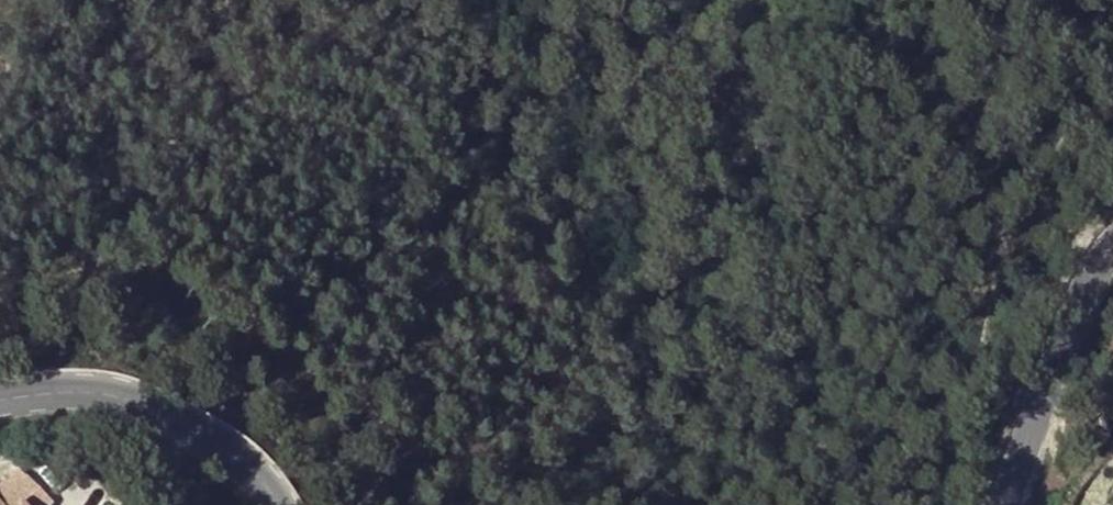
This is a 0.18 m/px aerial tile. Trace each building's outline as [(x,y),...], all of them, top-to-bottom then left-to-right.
[(51,497),(25,471),(8,487),(19,499),(13,504),(45,504),(51,497)]
